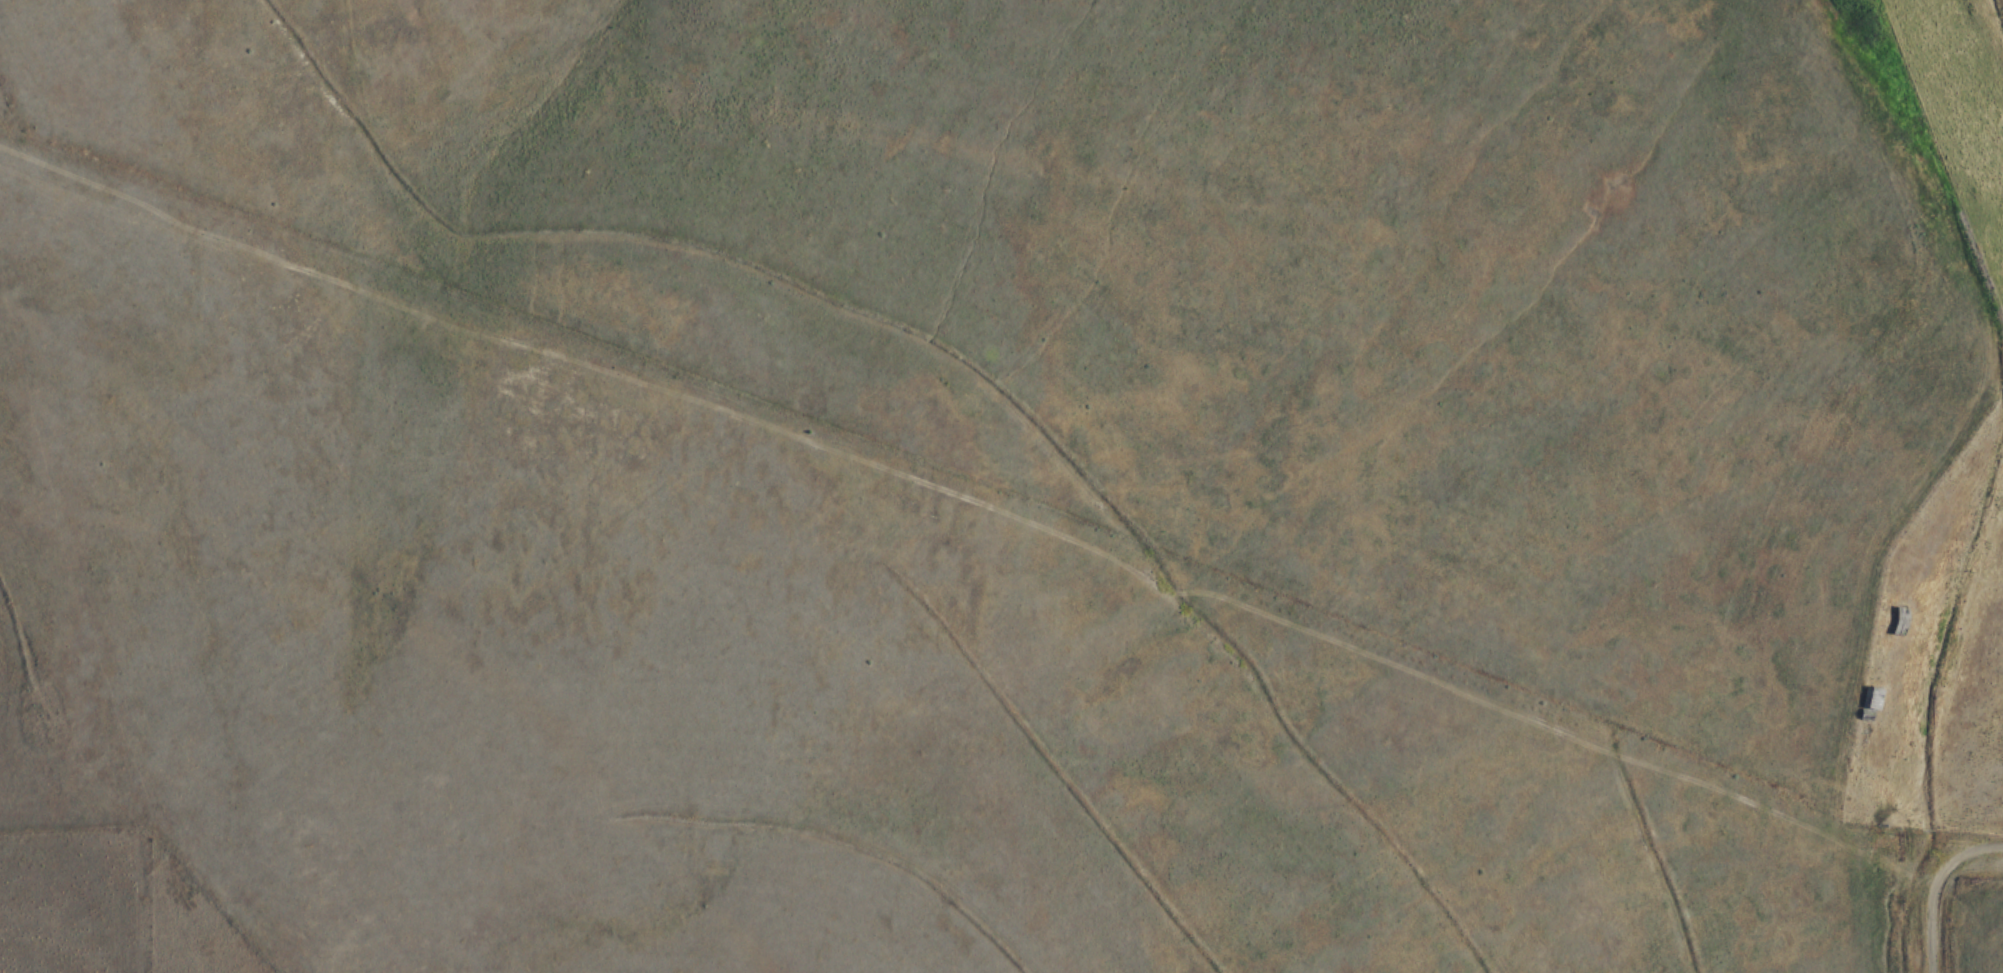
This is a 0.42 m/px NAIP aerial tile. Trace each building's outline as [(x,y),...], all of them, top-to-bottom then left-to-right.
[(1905,636),(1908,607),(1894,606),(1891,635),(1905,636)] [(1883,689),(1864,687),(1861,721),(1871,722),(1872,711),(1881,712),(1883,689)]
